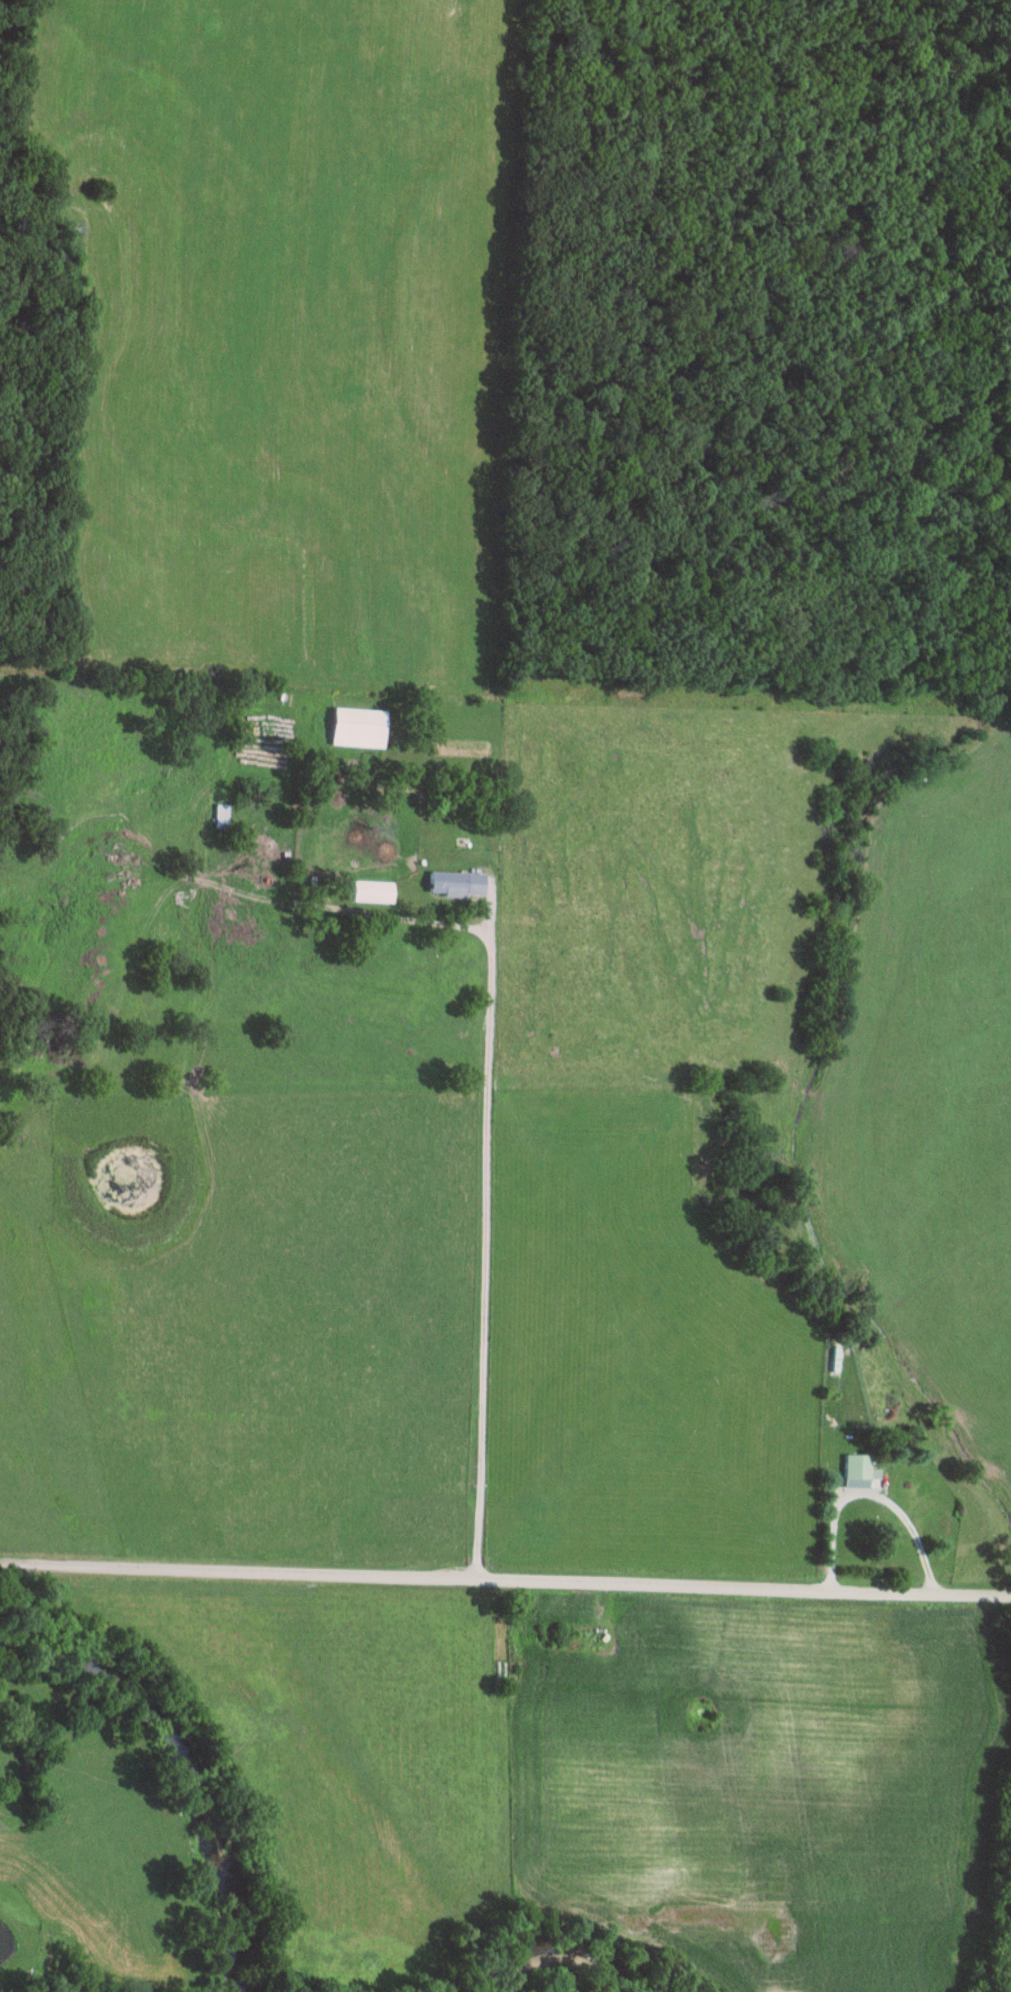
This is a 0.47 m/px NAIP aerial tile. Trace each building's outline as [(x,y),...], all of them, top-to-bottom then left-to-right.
[(386,747),(388,709),(335,705),(333,743),(386,747)] [(229,826),(229,803),(216,803),(216,826),(229,826)] [(366,813),(338,816),(340,835),(332,835),(334,858),(370,854),(366,813)] [(429,892),(487,892),(487,871),(429,871),(429,892)] [(353,901),(394,901),(394,881),(353,881),(353,901)] [(882,1468),(872,1468),(872,1453),(845,1453),(845,1478),(882,1478),(882,1468)]
